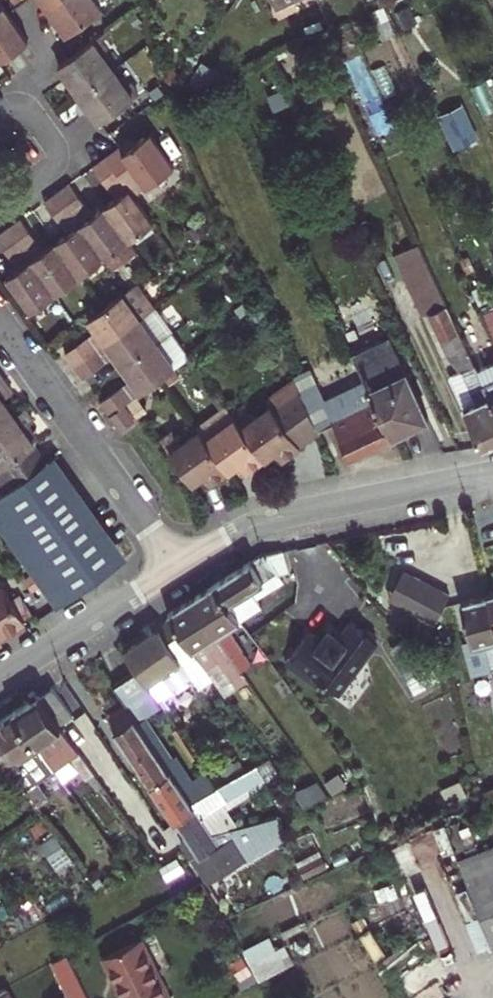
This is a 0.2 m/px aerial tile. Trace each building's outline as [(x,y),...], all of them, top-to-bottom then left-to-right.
[(68,34),(102,9),(96,0),(55,0),(48,5),(68,34)] [(0,1),(0,60),(1,60),(29,40),(0,1)] [(60,64),(80,93),(115,67),(102,51),(107,48),(98,36),(60,64)] [(80,93),(92,109),(101,121),(140,92),(131,81),(127,84),(115,67),(80,93)] [(136,194),(175,165),(151,132),(137,142),(124,152),(120,147),(108,155),(125,179),(131,188),(136,194)] [(137,142),(133,137),(120,147),(124,152),(137,142)] [(108,155),(94,166),(111,190),(125,179),(108,155)] [(125,179),(111,190),(116,198),(131,188),(125,179)] [(131,239),(106,205),(92,215),(70,183),(59,191),(76,214),(82,223),(106,257),(114,267),(139,249),(131,239)] [(116,198),(106,205),(131,239),(156,222),(136,194),(131,188),(116,198)] [(59,191),(45,201),(62,225),(76,214),(59,191)] [(76,214),(62,225),(68,233),(82,223),(76,214)] [(21,218),(10,226),(26,250),(38,242),(21,218)] [(68,233),(57,240),(82,274),(106,257),(82,223),(68,233)] [(0,233),(0,243),(13,260),(26,250),(10,226),(0,233)] [(43,250),(32,258),(57,292),(82,274),(57,240),(43,250)] [(38,242),(26,250),(32,258),(43,250),(38,242)] [(395,253),(423,314),(429,311),(449,354),(463,371),(450,377),(482,445),(492,439),(492,402),(477,369),(419,243),(395,253)] [(26,250),(13,260),(19,268),(32,258),(26,250)] [(19,268),(7,277),(31,311),(57,292),(32,258),(19,268)] [(97,329),(106,342),(152,309),(154,307),(137,283),(88,318),(97,329)] [(484,312),(492,331),(492,308),(484,312)] [(115,355),(83,378),(92,390),(124,366),(158,342),(170,334),(152,309),(106,342),(115,355)] [(106,342),(97,329),(88,335),(98,349),(106,342)] [(65,352),(74,365),(98,349),(88,335),(65,352)] [(391,435),(429,418),(391,335),(353,353),(365,380),(391,435)] [(158,342),(124,366),(132,378),(142,391),(163,376),(176,366),(158,342)] [(477,369),(492,402),(492,362),(477,369)] [(132,378),(124,384),(133,397),(142,391),(132,378)] [(15,415),(4,399),(14,392),(5,379),(0,383),(0,427),(15,415)] [(349,455),(391,435),(365,380),(355,385),(358,390),(325,404),(326,406),(312,412),(319,429),(334,423),(349,455)] [(124,384),(100,401),(109,414),(125,403),(127,402),(133,397),(124,384)] [(245,404),(233,413),(265,457),(276,449),(283,458),(301,444),(299,443),(319,429),(312,412),(299,384),(253,417),(245,404)] [(136,418),(125,403),(109,414),(121,429),(136,418)] [(227,404),(198,425),(200,428),(229,469),(240,461),(247,470),(265,457),(233,413),(227,404)] [(0,427),(0,480),(9,488),(45,462),(34,446),(36,444),(25,429),(35,422),(25,408),(15,415),(0,427)] [(211,482),(229,469),(200,428),(182,441),(174,429),(161,438),(194,481),(204,473),(211,482)] [(0,494),(0,528),(58,608),(113,568),(130,557),(56,454),(45,462),(9,488),(0,494)] [(328,541),(290,549),(293,560),(314,556),(319,576),(343,559),(328,541)] [(262,554),(214,584),(235,613),(240,620),(262,606),(257,598),(277,585),(271,576),(278,572),(288,571),(283,550),(262,554)] [(394,595),(406,572),(395,566),(383,589),(394,595)] [(450,594),(406,572),(394,595),(392,598),(437,621),(450,594)] [(25,622),(4,584),(0,586),(0,635),(25,622)] [(214,584),(191,598),(237,665),(248,658),(222,622),(235,613),(214,584)] [(489,593),(461,600),(481,672),(492,669),(492,672),(492,610),(489,593)] [(218,658),(231,680),(243,672),(237,665),(191,598),(168,613),(172,618),(194,649),(206,666),(218,658)] [(308,631),(285,664),(315,687),(341,697),(378,645),(377,628),(356,613),(337,638),(327,632),(322,638),(308,631)] [(194,649),(172,618),(125,651),(138,670),(147,683),(164,672),(173,685),(190,674),(199,687),(214,677),(194,649)] [(144,716),(162,705),(147,683),(138,670),(114,687),(124,703),(130,711),(137,721),(144,716)] [(73,715),(53,687),(39,696),(60,725),(73,715)] [(62,727),(61,725),(60,725),(39,696),(12,712),(54,769),(62,780),(78,768),(86,779),(89,777),(98,789),(104,785),(61,727),(62,727)] [(124,703),(105,717),(110,725),(130,711),(124,703)] [(130,711),(110,725),(132,758),(152,744),(137,721),(130,711)] [(48,796),(37,781),(54,769),(12,712),(0,720),(0,754),(36,805),(48,796)] [(174,761),(144,716),(137,721),(152,744),(167,766),(174,761)] [(152,744),(132,758),(150,784),(170,771),(167,766),(152,744)] [(194,807),(200,815),(224,800),(278,768),(270,757),(242,773),(218,787),(210,775),(207,771),(189,782),(174,761),(167,766),(170,771),(150,784),(174,820),(194,807)] [(234,760),(210,775),(218,787),(242,773),(234,760)] [(224,800),(228,807),(283,774),(278,768),(224,800)] [(224,800),(200,815),(212,833),(239,825),(228,807),(224,800)] [(200,815),(194,807),(174,820),(200,858),(194,862),(208,883),(258,852),(255,845),(287,836),(278,816),(213,834),(212,833),(200,815)] [(58,869),(72,860),(55,835),(41,844),(58,869)] [(459,861),(492,945),(492,944),(492,847),(459,861)] [(352,922),(357,931),(368,926),(363,917),(352,922)] [(142,938),(103,956),(124,997),(171,997),(142,938)] [(277,947),(249,961),(260,980),(287,966),(277,947)] [(68,954),(55,961),(73,997),(90,997),(68,954)] [(0,991),(0,997),(12,997),(6,988),(0,991)]
